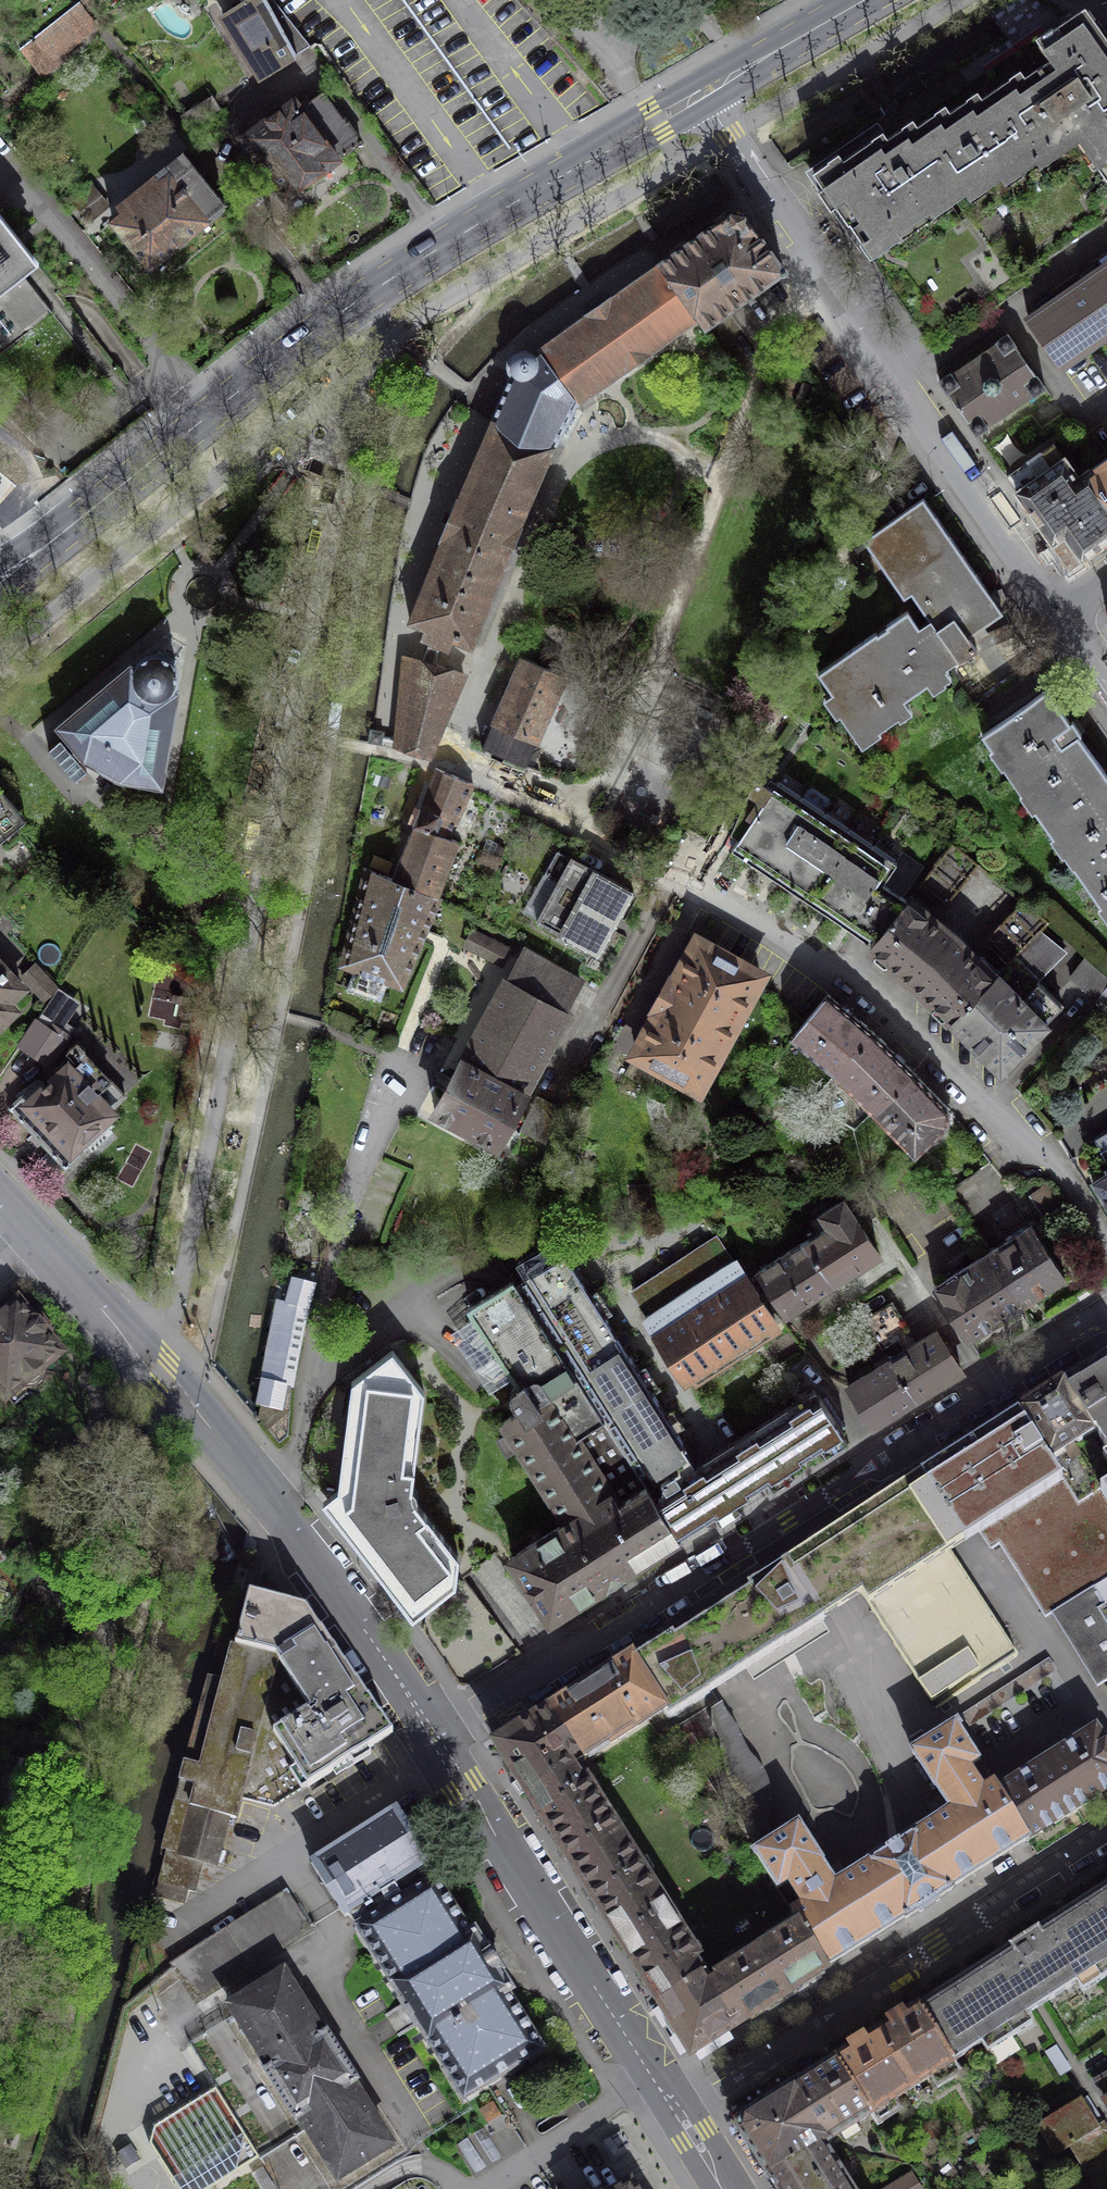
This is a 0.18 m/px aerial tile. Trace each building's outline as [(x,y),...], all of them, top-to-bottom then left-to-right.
[(262,76),(310,45),(274,0),(247,0),(223,15),(262,76)] [(92,24),(75,3),(20,48),(37,68),(92,24)] [(986,74),(1041,155),(1053,147),(1056,153),(1088,132),(1096,144),(1106,136),(1106,38),(1085,6),(986,74)] [(986,74),(918,120),(965,189),(981,178),(985,184),(1017,163),(1021,169),(1041,155),(986,74)] [(267,175),(284,198),(361,142),(344,118),(342,120),(322,92),(300,108),(293,99),(240,137),(259,163),(247,172),(255,184),(267,175)] [(946,194),(950,200),(965,189),(918,120),(910,125),(908,122),(886,137),(882,131),(832,165),(828,160),(812,171),(847,222),(850,220),(868,246),(946,194)] [(1106,217),(1106,171),(1098,159),(1104,155),(1096,144),(1088,132),(1056,153),(1053,147),(1041,155),(1021,169),(1017,163),(985,184),(981,178),(965,189),(950,200),(946,194),(868,246),(864,249),(933,349),(1032,282),(1026,273),(1106,217)] [(1096,144),(1104,155),(1098,159),(1106,171),(1106,136),(1096,144)] [(224,203),(183,153),(157,173),(144,183),(150,189),(112,220),(150,266),(207,219),(206,218),(224,203)] [(89,185),(73,198),(91,220),(107,207),(89,185)] [(727,277),(742,299),(783,270),(744,214),(732,212),(698,236),(716,262),(723,257),(734,272),(727,277)] [(38,266),(0,216),(0,297),(25,277),(38,266)] [(698,236),(660,263),(704,326),(742,299),(727,277),(723,280),(713,265),(716,262),(698,236)] [(611,297),(588,313),(628,369),(650,353),(650,352),(698,318),(704,326),(660,263),(612,297),(611,297)] [(1028,320),(1061,367),(1106,335),(1106,265),(1028,320)] [(587,315),(537,349),(576,404),(626,369),(627,370),(628,369),(588,313),(587,314),(587,315)] [(997,342),(997,343),(952,374),(951,373),(940,381),(958,408),(977,435),(989,427),(988,426),(1033,395),(1034,396),(1046,388),(1038,376),(1037,377),(1015,346),(1016,345),(1008,334),(997,342)] [(509,365),(509,367),(510,369),(510,372),(512,374),(492,420),(491,422),(553,448),(576,404),(537,349),(534,352),(532,351),(530,350),(527,349),(525,349),(523,349),(520,350),(518,351),(516,352),(514,354),(512,355),(511,357),(510,360),(509,362),(509,365)] [(809,384),(803,381),(794,404),(801,406),(809,384)] [(526,513),(553,448),(491,422),(464,487),(526,513)] [(1089,470),(1088,469),(1078,476),(1065,456),(1064,457),(1054,443),(1007,476),(1017,490),(1016,491),(1036,519),(1070,567),(1106,541),(1106,495),(1089,470)] [(1089,470),(1106,495),(1106,457),(1089,470)] [(526,513),(464,487),(409,621),(425,627),(421,638),(462,654),(466,644),(471,646),(526,513)] [(1011,625),(922,499),(864,539),(904,596),(912,591),(931,618),(918,626),(907,610),(886,625),(888,627),(878,633),(877,632),(819,672),(859,730),(948,668),(946,666),(957,658),(959,661),(1011,625)] [(130,664),(57,726),(75,748),(71,751),(60,738),(48,749),(75,780),(87,770),(78,760),(82,756),(85,759),(119,779),(161,786),(178,692),(173,689),(175,686),(176,682),(177,678),(177,674),(176,671),(175,667),(173,664),(176,659),(159,649),(156,654),(152,654),(149,655),(145,656),(142,658),(139,661),(137,664),(135,667),(130,664)] [(396,746),(427,756),(463,673),(405,657),(396,746)] [(565,676),(520,657),(492,723),(494,724),(485,748),(526,765),(565,676)] [(1106,780),(1106,777),(1077,734),(1080,732),(1072,720),(1068,722),(1047,691),(983,735),(993,749),(999,745),(1041,806),(1035,810),(1044,824),(1106,780)] [(370,729),(368,742),(372,743),(380,744),(382,731),(373,729),(370,729)] [(473,784),(436,768),(421,808),(415,806),(409,821),(414,824),(450,838),(473,784)] [(897,861),(757,768),(730,832),(725,844),(755,864),(777,879),(797,893),(818,906),(838,920),(867,939),(875,929),(880,933),(903,897),(883,881),(897,861)] [(1044,824),(1054,837),(1060,833),(1081,862),(1074,867),(1101,906),(1103,905),(1099,899),(1106,893),(1106,894),(1106,780),(1044,824)] [(0,788),(0,840),(25,819),(0,788)] [(392,879),(437,897),(458,842),(450,838),(414,824),(392,879)] [(978,863),(952,842),(921,882),(947,902),(978,863)] [(633,891),(556,850),(544,874),(558,882),(537,920),(599,954),(633,891)] [(400,984),(437,897),(392,879),(368,869),(345,963),(356,967),(348,988),(381,1000),(389,980),(400,984)] [(953,936),(908,898),(871,946),(912,980),(953,936)] [(1049,921),(1023,900),(988,935),(1011,960),(1039,931),(1049,921)] [(994,976),(950,1018),(1000,1069),(1062,1005),(1036,979),(1064,951),(1039,931),(1011,960),(994,976)] [(953,936),(912,980),(950,1018),(994,976),(953,936)] [(760,974),(698,939),(675,980),(671,978),(653,1009),(658,1012),(636,1053),(698,1087),(760,974)] [(525,951),(508,982),(564,1011),(580,981),(525,951)] [(1089,954),(1069,976),(1097,999),(1106,986),(1106,971),(1089,954)] [(34,964),(21,976),(43,1000),(57,988),(34,964)] [(0,965),(0,1007),(21,987),(0,965)] [(567,1013),(564,1011),(508,982),(505,980),(434,1111),(497,1145),(567,1013)] [(1097,999),(1091,1006),(1106,1018),(1106,986),(1097,999)] [(836,1072),(873,1031),(828,995),(793,1036),(836,1072)] [(56,1023),(46,1016),(41,1023),(37,1020),(20,1046),(50,1065),(69,1035),(54,1025),(56,1023)] [(873,1109),(913,1072),(873,1031),(836,1072),(873,1109)] [(109,1110),(125,1095),(85,1053),(70,1067),(68,1066),(45,1087),(44,1087),(45,1086),(45,1085),(44,1084),(43,1083),(42,1082),(41,1081),(40,1081),(39,1080),(38,1080),(36,1080),(35,1081),(34,1081),(33,1082),(21,1091),(24,1093),(9,1107),(36,1136),(66,1168),(81,1153),(75,1146),(111,1112),(109,1110)] [(947,1122),(947,1108),(913,1072),(873,1109),(900,1136),(899,1137),(915,1153),(926,1141),(927,1142),(947,1122)] [(520,1128),(545,1141),(562,1109),(537,1097),(520,1128)] [(1092,1180),(1106,1205),(1106,1171),(1092,1180)] [(1045,1186),(1035,1192),(1046,1210),(1056,1203),(1045,1186)] [(852,1213),(843,1199),(821,1213),(826,1219),(815,1226),(818,1231),(805,1241),(832,1283),(878,1253),(852,1213)] [(1065,1277),(1032,1224),(1029,1226),(1026,1221),(1003,1236),(1006,1241),(987,1253),(1020,1305),(1065,1277)] [(716,1234),(631,1290),(645,1315),(734,1257),(716,1234)] [(832,1283),(805,1241),(758,1271),(786,1313),(812,1295),(832,1283)] [(843,1432),(819,1394),(668,1490),(667,1488),(677,1481),(663,1460),(687,1445),(564,1252),(516,1283),(679,1535),(679,1536),(843,1432)] [(1020,1305),(987,1253),(934,1287),(968,1340),(1020,1305)] [(734,1257),(645,1315),(657,1334),(747,1277),(734,1257)] [(774,1319),(747,1277),(657,1334),(685,1378),(774,1319)] [(516,1283),(514,1280),(470,1308),(520,1385),(514,1388),(514,1389),(513,1390),(512,1391),(512,1392),(511,1393),(511,1394),(511,1395),(512,1396),(512,1397),(520,1410),(502,1421),(567,1522),(512,1557),(550,1618),(679,1535),(516,1283)] [(288,1305),(307,1311),(313,1287),(295,1281),(288,1305)] [(307,1311),(288,1305),(279,1303),(264,1382),(284,1387),(291,1388),(307,1311)] [(892,1303),(865,1320),(879,1342),(882,1347),(909,1330),(892,1303)] [(6,1400),(7,1399),(14,1407),(27,1396),(26,1389),(35,1388),(44,1380),(47,1372),(44,1369),(61,1355),(49,1341),(49,1329),(41,1319),(31,1319),(18,1304),(0,1319),(0,1393),(6,1400)] [(936,1330),(889,1360),(915,1401),(961,1372),(936,1330)] [(885,1353),(882,1347),(879,1342),(868,1348),(875,1359),(885,1353)] [(423,1391),(392,1351),(352,1382),(338,1489),(323,1501),(413,1617),(455,1584),(459,1557),(416,1502),(417,1501),(417,1499),(417,1496),(417,1494),(416,1491),(415,1489),(413,1487),(411,1487),(423,1391)] [(1063,1383),(1094,1431),(1106,1451),(1106,1354),(1063,1383)] [(915,1401),(889,1360),(848,1386),(874,1427),(915,1401)] [(284,1387),(264,1382),(258,1407),(279,1411),(284,1387)] [(1063,1383),(1018,1410),(1062,1477),(1079,1503),(1100,1489),(1101,1488),(1073,1444),(1094,1431),(1063,1383)] [(1018,1410),(920,1473),(964,1540),(980,1530),(1062,1477),(1018,1410)] [(980,1530),(991,1548),(999,1543),(1044,1617),(1050,1613),(1106,1578),(1106,1500),(1100,1489),(1079,1503),(1062,1477),(980,1530)] [(1019,1650),(909,1479),(831,1531),(786,1560),(747,1585),(750,1589),(674,1638),(671,1633),(630,1659),(668,1718),(825,1619),(863,1592),(937,1703),(1019,1650)] [(1050,1613),(1097,1688),(1106,1681),(1106,1578),(1050,1613)] [(169,1850),(160,1883),(193,1891),(201,1859),(215,1863),(228,1816),(236,1818),(239,1805),(243,1790),(274,1798),(303,1780),(307,1787),(374,1744),(388,1736),(300,1606),(250,1593),(236,1646),(233,1645),(223,1680),(207,1677),(161,1849),(169,1850)] [(630,1659),(549,1711),(576,1753),(579,1751),(585,1761),(663,1710),(630,1659)] [(496,1746),(528,1796),(570,1769),(563,1761),(576,1753),(549,1711),(496,1746)] [(803,1905),(792,1912),(794,1915),(797,1920),(827,1966),(904,1917),(905,1919),(918,1911),(919,1912),(923,1910),(922,1908),(928,1904),(935,1900),(936,1902),(940,1899),(938,1897),(952,1889),(950,1887),(1033,1835),(999,1780),(995,1774),(984,1780),(972,1761),(981,1755),(957,1714),(908,1745),(947,1803),(901,1834),(900,1838),(899,1834),(892,1837),(885,1842),(884,1845),(878,1849),(872,1853),(836,1876),(799,1814),(750,1846),(778,1889),(788,1882),(803,1905)] [(1041,1753),(1078,1809),(1084,1805),(1106,1789),(1106,1734),(1098,1719),(1041,1753)] [(999,1780),(1033,1835),(1029,1840),(1072,1813),(1078,1809),(1041,1753),(999,1780)] [(554,1837),(603,1806),(586,1779),(582,1782),(572,1768),(570,1769),(528,1796),(554,1837)] [(580,1878),(625,1850),(615,1836),(620,1833),(603,1806),(554,1837),(580,1878)] [(471,1932),(436,1876),(434,1877),(426,1865),(430,1863),(396,1809),(310,1861),(344,1916),(348,1914),(356,1926),(354,1927),(376,1962),(377,1961),(402,2001),(401,2001),(418,2030),(420,2029),(444,2067),(442,2068),(463,2102),(545,2052),(510,1995),(513,1993),(494,1961),(474,1930),(471,1932)] [(630,1859),(625,1850),(580,1878),(606,1919),(651,1892),(645,1882),(649,1879),(635,1856),(630,1859)] [(1013,1945),(1018,1952),(1016,1953),(1025,1967),(1021,1969),(1044,2004),(1106,1963),(1106,1886),(1013,1945)] [(659,1906),(651,1892),(606,1919),(633,1962),(682,1931),(665,1903),(659,1906)] [(308,1926),(288,1896),(174,1967),(194,1997),(308,1926)] [(767,1943),(757,1950),(786,1994),(786,1995),(828,1968),(827,1966),(797,1920),(765,1940),(767,1943)] [(633,1962),(660,2003),(701,1977),(704,1975),(693,1960),(699,1957),(682,1931),(633,1962)] [(1003,1952),(919,2007),(954,2062),(1038,2008),(1044,2004),(1021,1969),(1025,1967),(1016,1953),(1018,1952),(1013,1945),(1003,1952)] [(718,1978),(745,2020),(786,1994),(757,1950),(748,1956),(746,1952),(724,1966),(726,1969),(716,1975),(718,1978)] [(282,1973),(230,2007),(268,2068),(264,2070),(295,2120),(300,2117),(339,2179),(391,2146),(353,2084),(357,2081),(326,2032),(322,2035),(282,1973)] [(660,2003),(691,2053),(745,2020),(718,1978),(706,1986),(701,1977),(660,2003)] [(884,2028),(877,2032),(912,2088),(930,2076),(937,2087),(961,2072),(954,2062),(919,2007),(884,2028)] [(871,2036),(836,2058),(871,2114),(877,2125),(900,2111),(893,2100),(912,2088),(877,2032),(871,2036)] [(800,2081),(794,2084),(829,2141),(871,2114),(836,2058),(800,2081)] [(1093,2082),(1106,2105),(1106,2074),(1093,2082)] [(739,2130),(768,2177),(822,2142),(823,2144),(829,2141),(794,2084),(793,2083),(742,2116),(739,2130)] [(1069,2147),(1097,2188),(1100,2188),(1106,2185),(1106,2130),(1103,2123),(1096,2128),(1079,2100),(1038,2127),(1056,2156),(1069,2147)] [(500,2119),(459,2146),(475,2170),(516,2143),(500,2119)] [(776,2188),(851,2188),(823,2144),(822,2142),(768,2177),(776,2188)] [(888,2188),(918,2188),(910,2176),(888,2188)]
